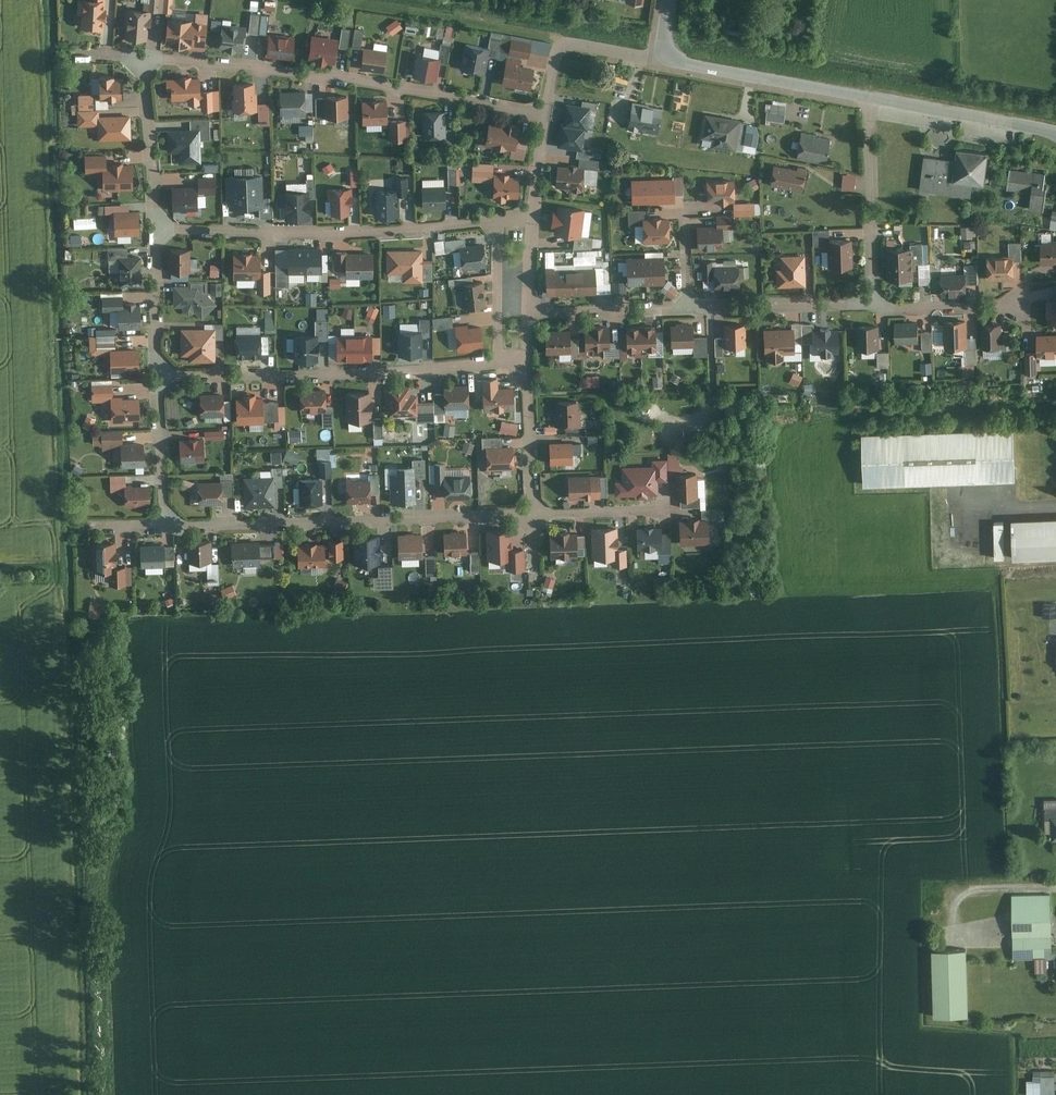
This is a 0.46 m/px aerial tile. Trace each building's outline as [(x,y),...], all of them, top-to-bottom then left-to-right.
[(80,26),(100,26),(101,0),(81,0),(80,26)] [(143,11),(150,11),(170,12),(171,0),(144,0),(143,11)] [(264,7),(274,9),(275,0),(265,0),(264,7)] [(150,11),(143,11),(128,10),(127,39),(149,40),(150,11)] [(250,13),(248,31),(264,33),(266,14),(250,13)] [(202,47),(205,16),(195,15),(195,20),(167,18),(165,44),(202,47)] [(386,25),(393,34),(404,26),(397,17),(386,25)] [(242,51),(244,28),(221,26),(219,49),(242,51)] [(349,47),(352,28),(343,26),(339,45),(349,47)] [(356,26),(353,45),(362,46),(364,27),(356,26)] [(270,37),(268,55),(292,57),(294,33),(277,32),(277,38),(270,37)] [(312,35),(309,59),(334,62),(336,37),(312,35)] [(533,44),(513,40),(510,55),(530,59),(533,44)] [(492,51),(468,45),(462,69),(486,75),(492,51)] [(388,53),(365,50),(362,69),(384,73),(388,53)] [(442,59),(424,56),(419,78),(437,81),(442,59)] [(523,60),(510,58),(504,85),(532,91),(537,70),(522,67),(523,60)] [(99,95),(121,94),(121,79),(113,79),(113,74),(98,75),(99,95)] [(199,79),(168,79),(168,99),(201,99),(201,109),(217,109),(217,88),(199,89),(199,79)] [(255,83),(233,84),(234,110),(258,109),(258,124),(269,123),(268,102),(256,103),(255,83)] [(280,91),(281,113),(305,112),(305,90),(280,91)] [(93,93),(78,93),(78,108),(94,107),(93,93)] [(348,118),(348,95),(315,96),(316,119),(348,118)] [(771,100),(770,112),(783,114),(785,102),(771,100)] [(363,102),(364,123),(386,122),(386,102),(363,102)] [(591,107),(566,104),(563,126),(586,129),(588,130),(591,107)] [(662,110),(634,104),(629,129),(658,135),(662,110)] [(99,109),(78,110),(79,125),(98,124),(99,140),(131,138),(130,115),(99,117),(99,109)] [(423,113),(423,134),(444,134),(444,147),(454,147),(453,128),(444,128),(444,112),(423,113)] [(742,122),(705,115),(701,139),(714,141),(713,148),(737,152),(742,122)] [(189,130),(169,130),(170,149),(182,149),(182,161),(200,160),(199,137),(209,137),(208,120),(189,121),(189,130)] [(405,120),(389,121),(390,140),(406,140),(405,120)] [(516,126),(489,122),(485,147),(513,151),(512,155),(523,156),(526,136),(515,134),(516,126)] [(760,124),(748,123),(745,142),(758,143),(760,124)] [(301,126),(301,136),(312,136),(312,126),(301,126)] [(583,151),(586,129),(563,126),(561,126),(558,147),(583,151)] [(831,139),(802,134),(798,158),(826,164),(831,139)] [(983,183),(987,152),(955,148),(953,158),(923,154),(919,188),(970,195),(972,182),(983,183)] [(105,155),(86,156),(86,173),(104,172),(105,189),(132,187),(131,165),(105,166),(105,155)] [(599,160),(579,158),(578,168),(598,170),(599,160)] [(492,180),(492,164),(473,164),(473,180),(492,180)] [(1046,172),(1010,166),(1007,187),(1030,190),(1028,207),(1041,209),(1046,172)] [(585,170),(558,167),(556,190),(582,193),(585,170)] [(797,171),(775,167),(771,185),(804,192),(809,170),(798,168),(797,171)] [(457,168),(447,169),(448,189),(457,188),(457,168)] [(356,169),(348,170),(349,184),(357,184),(356,169)] [(856,190),(856,173),(843,173),(842,190),(856,190)] [(173,187),(174,206),(196,205),(196,193),(217,192),(216,176),(198,177),(199,185),(173,187)] [(376,189),(376,214),(398,214),(397,192),(406,192),(406,176),(395,176),(395,189),(376,189)] [(520,176),(494,176),(494,198),(519,199),(520,176)] [(259,177),(231,178),(232,205),(259,204),(260,216),(270,216),(270,197),(259,197),(259,177)] [(286,188),(286,218),(309,218),(309,198),(315,198),(314,179),(306,179),(306,188),(286,188)] [(754,179),(746,183),(750,191),(758,187),(754,179)] [(674,180),(632,181),(633,205),(675,205),(674,180)] [(423,181),(423,207),(446,206),(445,181),(423,181)] [(735,182),(709,182),(709,202),(735,202),(735,182)] [(329,188),(330,213),(348,213),(347,187),(329,188)] [(754,202),(735,202),(735,216),(754,216),(754,202)] [(581,236),(584,210),(556,206),(553,232),(575,236),(581,236)] [(641,210),(628,211),(628,226),(642,226),(641,210)] [(114,214),(114,233),(137,233),(137,213),(114,214)] [(731,215),(717,215),(717,229),(723,228),(731,228),(731,215)] [(670,220),(644,220),(645,244),(670,244),(670,220)] [(973,226),(962,227),(962,238),(973,237),(973,226)] [(717,229),(699,229),(699,252),(724,251),(723,228),(717,229)] [(829,230),(812,230),(813,245),(829,245),(829,243),(829,230)] [(581,236),(575,236),(572,250),(591,249),(592,238),(581,236)] [(460,249),(462,266),(485,263),(483,245),(463,247),(462,239),(443,242),(444,251),(460,249)] [(1041,240),(1042,262),(1055,262),(1055,239),(1041,240)] [(854,269),(853,242),(829,243),(829,245),(830,269),(854,269)] [(888,249),(888,264),(917,263),(919,263),(923,263),(923,262),(923,243),(911,243),(911,248),(888,249)] [(189,249),(169,250),(170,278),(190,278),(189,249)] [(289,266),(289,272),(305,271),(305,249),(289,249),(289,266)] [(305,249),(305,271),(306,271),(321,271),(321,249),(305,249)] [(595,257),(595,266),(602,266),(602,250),(581,252),(582,258),(595,257)] [(421,251),(388,251),(388,272),(402,271),(402,280),(430,279),(430,261),(422,261),(421,251)] [(344,279),(372,278),(371,252),(337,253),(338,268),(344,268),(344,279)] [(258,254),(234,254),(234,279),(258,279),(259,292),(270,292),(270,270),(258,270),(258,254)] [(1013,254),(987,254),(987,279),(1013,278),(1013,254)] [(119,256),(120,283),(141,283),(140,256),(119,256)] [(804,286),(804,257),(781,258),(782,272),(778,272),(778,287),(804,286)] [(646,287),(645,259),(628,260),(628,287),(646,287)] [(664,259),(645,259),(646,287),(664,287),(664,259)] [(218,262),(209,263),(209,275),(219,275),(218,262)] [(888,264),(889,279),(913,278),(912,269),(918,268),(917,263),(888,264)] [(965,265),(965,272),(965,284),(978,283),(978,265),(965,265)] [(739,268),(716,268),(717,291),(740,290),(739,268)] [(574,297),(574,271),(556,271),(556,297),(574,297)] [(591,271),(574,271),(574,297),(592,297),(591,271)] [(965,272),(940,273),(940,295),(965,294),(965,284),(965,272)] [(223,293),(222,280),(212,281),(212,294),(223,293)] [(485,304),(481,280),(460,283),(464,307),(485,304)] [(625,281),(612,282),(612,295),(625,294),(625,281)] [(670,285),(664,293),(673,299),(679,291),(670,285)] [(175,287),(175,307),(189,307),(202,320),(216,305),(197,286),(175,287)] [(317,303),(317,291),(307,291),(308,303),(317,303)] [(101,296),(102,305),(123,304),(122,295),(101,296)] [(1047,298),(1047,325),(1055,325),(1055,298),(1047,298)] [(385,316),(397,316),(397,302),(385,303),(385,316)] [(371,304),(368,314),(378,317),(380,307),(371,304)] [(118,325),(141,324),(140,307),(117,308),(118,325)] [(343,307),(341,315),(351,317),(353,309),(343,307)] [(452,326),(451,316),(436,318),(437,328),(452,326)] [(398,328),(399,354),(421,353),(421,336),(430,336),(430,319),(420,319),(420,328),(398,328)] [(965,346),(964,319),(943,319),(944,347),(965,346)] [(314,321),(314,333),(293,334),(293,361),(316,361),(316,338),(325,338),(325,321),(314,321)] [(917,321),(894,321),(894,341),(917,341),(917,321)] [(1001,334),(1000,322),(981,323),(982,347),(1001,347),(1001,334)] [(482,348),(479,324),(455,327),(459,351),(482,348)] [(656,324),(641,325),(641,347),(656,347),(656,324)] [(876,348),(875,324),(856,324),(857,349),(876,348)] [(641,347),(641,325),(627,325),(627,348),(641,347)] [(693,325),(671,325),(671,347),(694,346),(694,337),(693,325)] [(744,346),(744,325),(725,325),(726,346),(744,346)] [(114,348),(113,326),(89,328),(90,349),(114,348)] [(608,326),(585,326),(585,348),(609,348),(608,326)] [(214,327),(181,328),(181,352),(188,361),(215,361),(214,327)] [(792,329),(762,329),(763,352),(766,352),(766,359),(782,358),(781,352),(792,352),(792,329)] [(836,329),(811,330),(811,354),(837,353),(836,329)] [(569,330),(545,330),(545,353),(569,353),(569,338),(569,330)] [(931,331),(921,332),(921,351),(932,351),(931,331)] [(235,333),(236,354),(268,353),(268,332),(235,333)] [(1037,333),(1037,355),(1055,355),(1055,333),(1037,333)] [(1012,334),(1001,334),(1001,347),(1001,357),(1012,357),(1012,334)] [(338,358),(352,358),(352,359),(354,359),(354,336),(341,336),(338,336),(338,358)] [(354,336),(354,359),(357,359),(357,358),(371,358),(371,353),(371,337),(371,336),(354,336)] [(694,337),(694,346),(694,357),(707,357),(706,337),(694,337)] [(569,338),(569,353),(570,358),(578,358),(578,338),(569,338)] [(962,349),(963,376),(976,376),(976,349),(962,349)] [(110,351),(111,372),(139,370),(138,350),(110,351)] [(889,352),(876,352),(876,366),(889,366),(889,352)] [(1036,353),(1025,353),(1026,374),(1037,373),(1036,353)] [(931,362),(921,362),(921,373),(931,373),(931,362)] [(674,373),(670,379),(677,384),(681,378),(674,373)] [(793,373),(789,383),(798,387),(802,378),(793,373)] [(599,386),(599,374),(587,375),(587,386),(599,386)] [(662,377),(652,377),(652,385),(662,384),(662,377)] [(483,379),(485,410),(514,409),(513,387),(498,387),(498,378),(483,379)] [(92,386),(93,400),(113,398),(112,384),(92,386)] [(442,387),(443,408),(468,407),(467,386),(442,387)] [(806,399),(814,398),(813,386),(805,387),(806,399)] [(387,387),(388,416),(415,415),(416,422),(433,422),(433,403),(417,403),(417,396),(410,396),(409,387),(387,387)] [(324,391),(301,391),(301,412),(323,412),(323,427),(332,427),(332,407),(324,408),(324,391)] [(346,393),(347,421),(371,420),(370,392),(346,393)] [(222,394),(199,395),(200,421),(231,419),(230,400),(222,400),(222,394)] [(262,399),(236,400),(237,425),(249,424),(250,430),(264,429),(263,423),(273,423),(273,429),(285,429),(285,406),(277,406),(277,402),(263,403),(262,399)] [(139,400),(112,401),(113,420),(140,418),(139,400)] [(579,402),(556,403),(557,426),(580,425),(579,402)] [(88,415),(84,425),(92,429),(96,418),(88,415)] [(381,419),(374,419),(374,439),(382,439),(381,419)] [(518,426),(502,422),(499,431),(516,436),(518,426)] [(456,425),(446,424),(444,436),(454,437),(456,425)] [(205,428),(205,437),(227,438),(228,429),(205,428)] [(289,429),(290,442),(307,441),(306,428),(289,429)] [(862,434),(864,486),(1016,481),(1014,428),(862,434)] [(121,450),(122,466),(144,466),(143,444),(123,444),(123,433),(93,433),(93,444),(102,444),(102,451),(121,450)] [(486,448),(486,471),(515,470),(515,447),(501,447),(501,438),(481,439),(482,448),(486,448)] [(180,441),(181,461),(205,460),(204,440),(180,441)] [(465,440),(462,449),(471,452),(474,443),(465,440)] [(549,444),(549,463),(572,463),(572,444),(549,444)] [(290,449),(286,457),(297,462),(301,455),(290,449)] [(316,456),(317,477),(330,476),(329,455),(316,456)] [(724,456),(716,457),(716,467),(724,466),(724,456)] [(390,471),(391,502),(415,502),(415,477),(421,477),(421,458),(412,459),(412,466),(398,466),(398,471),(390,471)] [(667,479),(667,459),(652,459),(652,466),(623,467),(623,481),(615,481),(616,497),(659,496),(658,479),(667,479)] [(271,478),(244,479),(245,506),(274,505),(274,486),(282,486),(282,467),(271,468),(271,478)] [(588,477),(568,478),(569,498),(591,498),(591,485),(603,485),(603,473),(588,473),(588,477)] [(198,484),(199,505),(222,504),(222,496),(232,495),(231,474),(220,474),(220,483),(198,484)] [(697,474),(677,475),(678,498),(680,498),(681,508),(699,507),(697,474)] [(346,484),(347,505),(371,503),(371,495),(381,495),(380,475),(368,475),(369,483),(346,484)] [(470,475),(443,476),(444,500),(471,499),(470,475)] [(126,491),(127,509),(150,508),(149,486),(124,487),(124,476),(110,476),(111,492),(126,491)] [(184,478),(182,487),(191,490),(194,480),(184,478)] [(299,480),(300,505),(323,504),(322,479),(299,480)] [(702,521),(679,522),(680,543),(708,543),(707,521),(722,520),(722,510),(701,511),(702,521)] [(1012,519),(1014,559),(1055,557),(1055,517),(1012,519)] [(1004,522),(993,523),(994,558),(1005,557),(1004,522)] [(618,527),(591,528),(592,559),(614,558),(614,565),(626,565),(626,549),(618,549),(618,527)] [(661,528),(637,528),(637,551),(659,551),(659,562),(670,562),(670,534),(661,534),(661,528)] [(511,530),(486,531),(487,559),(511,558),(511,569),(525,569),(524,549),(512,550),(511,530)] [(466,532),(443,533),(444,555),(466,554),(466,532)] [(576,533),(551,534),(551,559),(577,558),(577,549),(583,549),(583,535),(576,535),(576,533)] [(422,535),(398,535),(399,559),(423,559),(422,535)] [(379,537),(355,537),(356,564),(379,563),(379,537)] [(343,540),(329,541),(330,560),(344,559),(343,540)] [(211,541),(189,542),(189,568),(207,567),(208,584),(218,583),(217,563),(212,563),(211,541)] [(258,541),(231,542),(232,566),(260,565),(260,558),(274,557),(274,543),(258,544),(258,541)] [(114,544),(93,545),(94,572),(110,572),(111,586),(131,586),(130,566),(115,567),(114,544)] [(325,544),(298,545),(299,568),(326,567),(325,544)] [(163,545),(140,545),(141,567),(174,566),(173,547),(163,547),(163,545)] [(478,552),(469,553),(470,573),(479,573),(478,552)] [(436,556),(425,556),(426,584),(436,584),(436,556)] [(393,566),(378,566),(378,577),(374,577),(374,589),(394,589),(393,566)] [(555,579),(547,576),(543,586),(551,588),(555,579)] [(349,584),(337,578),(333,587),(344,593),(349,584)] [(476,582),(468,579),(466,586),(474,588),(476,582)] [(232,585),(220,589),(223,599),(235,595),(232,585)] [(103,605),(91,601),(87,613),(100,616),(103,605)] [(1043,604),(1044,617),(1055,617),(1055,603),(1043,604)] [(1043,800),(1044,838),(1051,837),(1051,840),(1055,840),(1055,800),(1043,800)] [(1051,894),(1011,895),(1013,959),(1053,958),(1051,894)] [(933,951),(935,1018),(969,1017),(967,950),(933,951)] [(1055,1071),(1041,1071),(1042,1094),(1055,1094),(1055,1071)]
